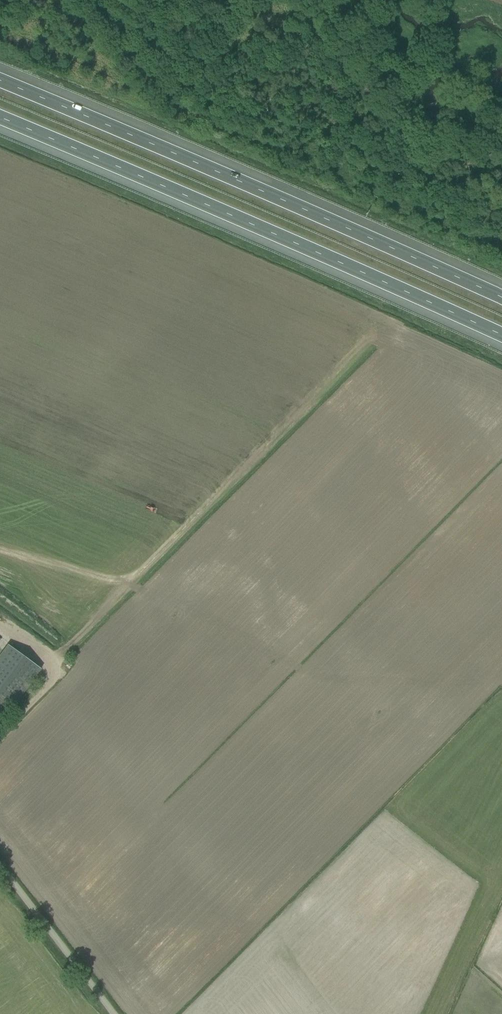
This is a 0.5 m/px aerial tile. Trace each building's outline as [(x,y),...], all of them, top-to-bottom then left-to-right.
[(8,645),(0,656),(0,714),(6,718),(42,669),(8,645)]
